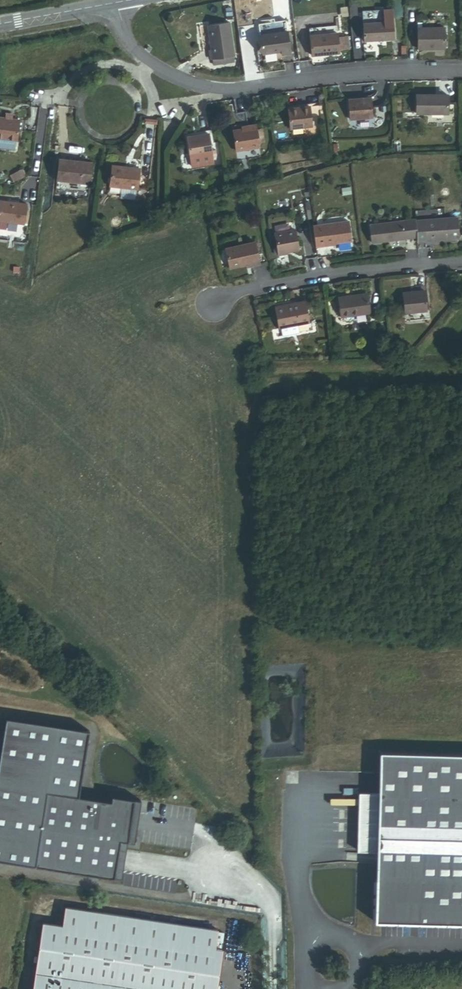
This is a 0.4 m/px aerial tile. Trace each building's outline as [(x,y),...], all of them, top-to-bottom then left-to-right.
[(367,35),(397,35),(397,17),(367,17),(367,35)] [(420,44),(447,43),(447,23),(419,24),(420,44)] [(212,63),(235,58),(227,24),(207,29),(212,52),(209,53),(212,63)] [(311,51),(340,49),(339,30),(309,33),(311,51)] [(291,55),(288,32),(261,36),(263,54),(282,52),(283,56),(291,55)] [(416,113),(447,113),(447,94),(417,93),(416,113)] [(372,117),(370,97),(348,99),(350,119),(372,117)] [(313,126),(310,106),(289,108),(291,129),(313,126)] [(13,116),(8,116),(7,121),(0,120),(0,141),(18,143),(19,144),(22,123),(13,122),(13,116)] [(258,131),(257,125),(249,127),(250,129),(244,130),(235,132),(239,153),(261,149),(261,144),(258,131)] [(211,157),(208,136),(187,140),(190,160),(211,157)] [(18,143),(0,141),(0,151),(17,153),(18,143)] [(89,186),(91,165),(58,161),(56,182),(89,186)] [(135,191),(138,170),(110,167),(108,188),(135,191)] [(21,170),(10,176),(14,183),(25,178),(21,170)] [(352,194),(351,186),(342,187),(343,195),(352,194)] [(26,212),(0,208),(0,228),(23,231),(26,212)] [(460,235),(458,214),(416,218),(418,236),(418,239),(428,238),(428,237),(445,235),(445,237),(460,235)] [(418,236),(416,218),(372,223),(374,241),(418,236)] [(353,245),(351,225),(324,229),(327,250),(336,249),(336,247),(353,245)] [(303,253),(298,233),(278,238),(283,260),(292,258),(292,256),(303,253)] [(262,266),(257,245),(228,252),(233,271),(255,266),(255,268),(262,266)] [(429,315),(428,295),(406,295),(407,316),(429,315)] [(346,321),(372,317),(370,296),(343,299),(346,321)] [(300,329),(311,327),(308,305),(278,309),(281,331),(284,331),(300,329)] [(301,336),(300,329),(284,331),(285,339),(301,336)] [(134,799),(112,795),(112,796),(111,802),(78,796),(89,730),(6,717),(0,752),(0,860),(114,878),(119,848),(126,849),(127,842),(134,799)] [(380,752),(378,793),(377,852),(375,922),(461,924),(461,754),(380,752)] [(377,852),(378,793),(360,793),(358,851),(377,852)] [(134,799),(127,842),(134,843),(141,800),(134,799)] [(121,879),(126,849),(119,848),(114,878),(121,879)] [(221,949),(213,948),(216,929),(64,905),(61,923),(41,920),(30,988),(214,988),(221,949)]
